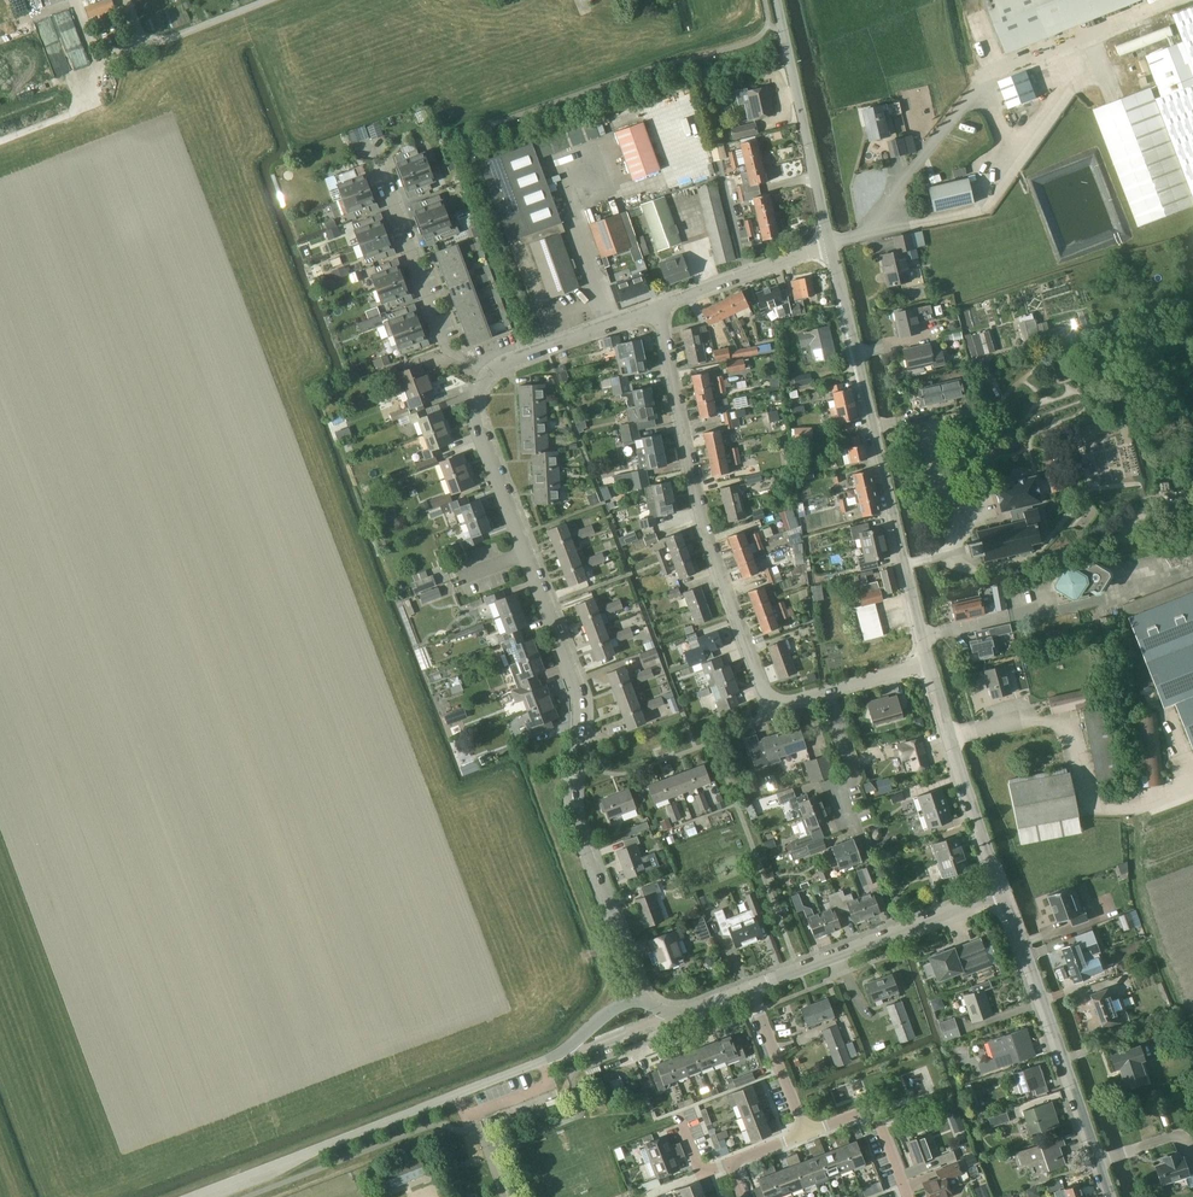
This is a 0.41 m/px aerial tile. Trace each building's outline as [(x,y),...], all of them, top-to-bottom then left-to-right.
[(114,6),(112,0),(103,0),(85,7),(88,16),(114,6)] [(1143,0),(986,0),(1008,54),(1143,0)] [(70,7),(36,19),(41,33),(52,29),(54,35),(51,36),(53,42),(65,38),(76,70),(90,66),(70,7)] [(1147,55),(1162,96),(1156,98),(1192,195),(1192,7),(1173,15),(1184,40),(1178,43),(1147,55)] [(1120,56),(1176,35),(1172,25),(1116,46),(1120,56)] [(1038,97),(1028,70),(999,81),(1009,108),(1038,97)] [(767,86),(747,91),(754,118),(774,114),(767,86)] [(1156,98),(1152,87),(1094,109),(1139,226),(1192,205),(1192,195),(1156,98)] [(870,139),(891,135),(888,121),(891,121),(887,104),(864,110),(870,139)] [(384,136),(378,121),(366,125),(372,140),(384,136)] [(615,132),(632,180),(660,170),(644,122),(615,132)] [(733,138),(757,133),(755,122),(731,127),(733,138)] [(358,128),(348,132),(352,143),(362,139),(358,128)] [(891,156),(916,151),(913,136),(888,141),(891,156)] [(760,153),(756,139),(740,142),(742,151),(736,152),(736,150),(729,152),(731,160),(760,153)] [(532,304),(533,303),(579,286),(560,233),(565,231),(532,143),(480,162),(532,304)] [(723,143),(710,146),(713,161),(726,158),(723,143)] [(400,178),(429,167),(424,153),(419,155),(417,149),(402,154),(405,161),(398,163),(399,167),(396,168),(400,178)] [(740,167),(739,165),(745,163),(747,171),(763,167),(760,153),(731,160),(733,168),(740,167)] [(415,188),(417,194),(432,189),(429,182),(434,180),(429,167),(400,178),(403,188),(407,186),(408,190),(415,188)] [(740,173),(743,184),(737,186),(739,195),(745,193),(760,189),(759,183),(766,181),(763,167),(747,171),(747,172),(740,173)] [(335,176),(326,179),(334,201),(337,200),(343,198),(373,187),(369,177),(366,179),(364,175),(358,177),(354,168),(335,176)] [(935,211),(974,202),(968,177),(929,187),(935,211)] [(717,263),(735,259),(716,181),(697,185),(717,263)] [(343,198),(337,200),(343,214),(353,210),(356,217),(370,211),(368,204),(374,202),(373,198),(376,197),(373,187),(343,198)] [(745,193),(739,195),(741,202),(747,201),(753,199),(754,204),(750,205),(751,213),(756,212),(772,209),(769,193),(761,195),(760,189),(745,193)] [(417,226),(447,215),(439,194),(420,202),(422,208),(416,211),(417,215),(414,216),(417,226)] [(658,251),(681,242),(664,195),(641,204),(658,251)] [(759,225),(775,222),(772,209),(756,212),(759,225)] [(590,223),(602,256),(631,246),(619,213),(590,223)] [(432,235),(435,242),(460,233),(457,225),(452,227),(447,215),(417,226),(421,235),(424,234),(426,238),(432,235)] [(360,244),(390,233),(386,223),(383,224),(381,220),(375,223),(372,216),(352,223),(360,244)] [(746,229),(753,227),(751,218),(744,220),(746,229)] [(775,222),(759,225),(762,240),(779,236),(775,222)] [(337,226),(325,230),(328,240),(341,235),(337,226)] [(474,227),(471,228),(474,238),(478,236),(481,235),(478,226),(474,227)] [(753,227),(746,229),(748,236),(755,235),(753,227)] [(385,250),(391,247),(390,244),(393,242),(390,233),(360,244),(367,264),(387,256),(385,250)] [(898,251),(881,255),(889,286),(911,280),(906,260),(919,257),(916,246),(913,247),(910,233),(895,237),(898,251)] [(441,264),(462,256),(457,244),(436,252),(441,264)] [(683,262),(681,255),(673,258),(675,265),(662,269),(665,276),(663,277),(665,282),(667,281),(667,283),(690,275),(685,261),(683,262)] [(445,275),(466,268),(462,256),(441,264),(445,275)] [(399,269),(398,266),(391,268),(389,261),(374,267),(377,274),(372,275),(377,289),(406,278),(403,268),(399,269)] [(344,266),(333,270),(336,279),(350,274),(347,267),(345,268),(344,266)] [(449,287),(470,279),(466,268),(445,275),(449,287)] [(361,270),(351,273),(350,274),(353,283),(364,279),(361,270)] [(622,299),(647,290),(642,274),(612,285),(617,299),(622,297),(622,299)] [(796,303),(790,304),(792,317),(806,316),(803,300),(803,297),(805,297),(815,295),(812,277),(792,280),(796,303)] [(402,295),(408,293),(407,289),(410,288),(406,278),(377,289),(382,303),(387,301),(389,307),(404,302),(402,295)] [(453,299),(474,291),(470,279),(449,287),(453,299)] [(777,285),(756,293),(761,308),(774,304),(776,309),(784,306),(789,304),(788,299),(783,301),(777,285)] [(742,290),(728,297),(736,312),(749,306),(742,290)] [(458,310),(479,302),(474,291),(453,299),(458,310)] [(723,318),(736,312),(728,297),(715,303),(723,318)] [(462,322),(483,314),(479,302),(458,310),(462,322)] [(709,325),(723,318),(715,303),(701,310),(709,325)] [(900,336),(921,331),(919,322),(934,319),(931,305),(895,313),(900,336)] [(416,315),(415,311),(408,314),(406,307),(386,314),(389,321),(383,323),(388,337),(394,335),(394,334),(423,323),(420,314),(416,315)] [(380,314),(371,317),(373,323),(383,320),(380,314)] [(466,333),(487,325),(483,314),(462,322),(466,333)] [(1074,331),(1081,328),(1078,317),(1071,319),(1074,331)] [(1030,319),(1018,322),(1023,343),(1051,336),(1047,321),(1032,325),(1030,319)] [(418,341),(425,338),(424,335),(427,333),(423,323),(394,334),(394,335),(401,355),(421,347),(418,341)] [(487,325),(466,333),(471,345),(492,337),(487,325)] [(804,364),(828,359),(836,357),(829,325),(798,332),(804,364)] [(686,347),(704,343),(700,326),(682,330),(686,347)] [(988,330),(971,335),(977,356),(994,351),(988,330)] [(617,360),(644,355),(641,339),(620,343),(619,335),(603,338),(605,348),(614,346),(617,360)] [(704,343),(686,347),(689,363),(707,359),(704,343)] [(769,343),(730,351),(731,358),(771,350),(769,343)] [(932,351),(930,344),(904,350),(909,372),(934,366),(934,367),(945,364),(941,348),(932,351)] [(610,377),(612,386),(630,382),(628,374),(647,370),(644,355),(617,360),(620,376),(610,377)] [(728,372),(745,368),(751,367),(749,358),(744,359),(726,362),(728,372)] [(406,390),(429,382),(426,373),(423,374),(421,366),(397,374),(397,375),(400,382),(403,381),(406,390)] [(395,367),(372,375),(375,383),(397,375),(397,374),(395,367)] [(710,379),(708,371),(692,374),(695,390),(725,384),(723,375),(716,376),(716,377),(710,379)] [(811,376),(794,379),(796,389),(813,386),(811,376)] [(922,405),(965,395),(961,378),(917,388),(922,405)] [(429,382),(406,390),(409,398),(406,399),(409,407),(432,400),(429,391),(432,390),(429,382)] [(630,382),(612,386),(613,395),(618,394),(620,393),(621,398),(628,397),(629,407),(653,402),(650,387),(631,390),(630,382)] [(830,408),(854,402),(851,387),(843,389),(842,383),(831,385),(834,399),(828,400),(830,408)] [(520,401),(546,401),(545,384),(519,385),(520,401)] [(725,384),(695,390),(698,403),(714,400),(713,393),(719,392),(719,393),(727,392),(725,384)] [(701,418),(717,415),(716,408),(723,406),(722,398),(714,400),(698,403),(701,418)] [(521,419),(547,418),(546,401),(520,401),(521,419)] [(621,433),(638,430),(636,421),(656,418),(653,402),(629,407),(630,407),(625,408),(628,423),(619,425),(621,433)] [(854,402),(830,408),(832,416),(837,415),(840,430),(852,428),(850,420),(857,418),(854,402)] [(571,409),(574,419),(586,415),(583,405),(571,409)] [(793,416),(806,413),(804,405),(791,407),(793,416)] [(393,421),(409,415),(407,408),(391,414),(393,421)] [(409,415),(397,419),(400,425),(411,421),(412,423),(418,421),(423,434),(446,426),(441,410),(427,415),(425,409),(409,415)] [(770,422),(780,420),(777,409),(767,411),(770,422)] [(725,421),(732,419),(730,410),(723,412),(725,421)] [(349,429),(347,416),(332,418),(335,432),(349,429)] [(585,417),(574,419),(579,432),(584,431),(584,428),(587,427),(585,417)] [(522,434),(548,433),(547,418),(521,419),(522,434)] [(732,419),(725,421),(726,429),(733,428),(740,426),(738,418),(732,419)] [(425,459),(437,455),(441,454),(439,446),(452,442),(446,426),(423,434),(428,449),(422,451),(425,459)] [(812,427),(794,428),(794,439),(812,439),(812,427)] [(704,432),(707,447),(723,443),(730,442),(729,434),(721,436),(720,429),(704,432)] [(638,430),(621,433),(623,441),(639,438),(638,430)] [(549,451),(549,450),(548,433),(522,434),(523,453),(532,453),(532,452),(549,451)] [(643,447),(637,448),(638,454),(663,449),(660,434),(641,438),(643,447)] [(841,449),(843,457),(844,464),(850,463),(867,459),(864,444),(861,445),(858,434),(850,436),(853,446),(841,449)] [(707,447),(710,461),(739,455),(737,447),(724,450),(723,443),(707,447)] [(742,454),(752,452),(751,444),(740,445),(742,454)] [(663,449),(638,454),(641,470),(648,468),(666,465),(663,449)] [(533,469),(559,468),(558,450),(549,450),(549,451),(532,452),(532,453),(533,469)] [(445,477),(467,469),(465,463),(468,462),(464,453),(440,462),(440,464),(445,477)] [(440,462),(437,455),(425,459),(416,463),(419,471),(440,464),(440,462)] [(729,472),(728,465),(740,462),(739,455),(710,461),(713,476),(729,472)] [(811,462),(796,465),(798,472),(799,481),(814,478),(812,469),(811,462)] [(758,464),(744,466),(746,474),(760,471),(758,464)] [(534,485),(560,484),(559,468),(533,469),(534,485)] [(641,470),(613,474),(615,484),(629,482),(629,481),(649,477),(648,468),(641,470)] [(467,469),(445,477),(451,493),(475,484),(472,476),(470,476),(467,469)] [(856,490),(873,486),(869,469),(852,473),(856,490)] [(760,473),(746,477),(747,483),(762,480),(760,473)] [(1065,473),(1049,475),(1049,480),(1052,492),(1069,488),(1066,478),(1065,473)] [(973,541),(967,543),(970,555),(983,552),(985,561),(1019,553),(1020,555),(1033,552),(1032,549),(1034,549),(1032,544),(1042,542),(1037,524),(1040,523),(1037,507),(1032,508),(1031,505),(1041,502),(1035,474),(993,484),(999,511),(1015,507),(1018,518),(1010,519),(1011,523),(978,531),(979,533),(974,534),(972,537),(973,541)] [(629,481),(629,482),(630,490),(651,485),(649,477),(629,481)] [(803,488),(820,485),(818,478),(802,482),(803,488)] [(654,500),(673,497),(670,482),(651,485),(654,500)] [(725,505),(742,500),(738,483),(721,488),(725,505)] [(560,484),(534,485),(535,504),(561,502),(560,484)] [(859,502),(876,499),(873,486),(856,490),(859,502)] [(588,500),(598,497),(596,491),(586,495),(588,500)] [(448,503),(454,501),(451,493),(430,500),(433,508),(448,503)] [(454,501),(448,503),(451,510),(453,509),(455,514),(457,514),(462,512),(466,522),(486,514),(480,498),(469,502),(467,496),(454,501)] [(650,517),(657,515),(676,512),(673,497),(654,500),(648,502),(650,517)] [(846,499),(839,500),(841,508),(848,507),(846,499)] [(876,499),(859,502),(862,516),(879,513),(876,499)] [(742,500),(725,505),(729,521),(747,517),(742,500)] [(793,508),(785,510),(788,520),(784,522),(786,529),(799,526),(793,508)] [(762,510),(752,513),(754,520),(764,517),(762,510)] [(486,514),(466,522),(472,537),(462,541),(464,548),(483,540),(481,534),(491,530),(486,514)] [(658,526),(656,517),(638,518),(640,529),(658,526)] [(566,522),(548,529),(553,544),(572,537),(577,535),(576,530),(575,528),(569,530),(566,522)] [(862,546),(887,541),(884,527),(870,530),(868,522),(850,526),(853,540),(860,538),(862,546)] [(591,524),(584,527),(587,535),(595,533),(591,524)] [(584,527),(576,530),(577,535),(579,538),(587,535),(584,527)] [(622,543),(638,539),(636,530),(620,534),(622,543)] [(733,550),(749,544),(744,531),(728,536),(733,550)] [(754,542),(761,539),(758,531),(751,535),(754,542)] [(646,546),(659,540),(655,532),(643,537),(646,546)] [(670,553),(685,547),(680,532),(664,538),(670,553)] [(791,544),(801,541),(799,532),(788,536),(791,544)] [(559,558),(577,551),(572,537),(553,544),(559,558)] [(757,550),(764,548),(761,539),(754,542),(749,544),(733,550),(738,564),(754,558),(752,551),(757,550)] [(887,541),(862,546),(864,556),(858,558),(861,570),(878,566),(877,558),(890,556),(887,541)] [(448,547),(436,551),(442,570),(447,569),(443,556),(450,553),(448,547)] [(674,565),(690,559),(685,547),(670,553),(674,565)] [(656,551),(655,551),(657,555),(657,557),(664,555),(664,552),(662,548),(656,551)] [(564,571),(582,564),(577,551),(559,558),(564,571)] [(594,555),(597,564),(606,561),(603,552),(594,555)] [(589,567),(597,564),(594,555),(585,558),(589,567)] [(664,555),(657,557),(662,568),(662,569),(669,567),(669,566),(664,555)] [(754,558),(738,564),(743,577),(759,571),(754,558)] [(690,559),(674,565),(679,578),(695,572),(690,559)] [(1064,567),(1054,584),(1055,588),(1072,599),(1076,599),(1081,591),(1092,589),(1095,591),(1098,590),(1108,575),(1107,571),(1092,562),(1088,563),(1086,566),(1078,568),(1077,570),(1069,566),(1064,567)] [(582,564),(564,571),(569,586),(587,579),(582,564)] [(780,572),(777,565),(772,568),(771,566),(764,569),(767,577),(780,572)] [(864,640),(884,635),(875,602),(883,600),(881,590),(886,589),(887,593),(897,590),(891,567),(880,570),(884,586),(879,587),(877,582),(869,584),(866,574),(859,576),(862,585),(860,586),(862,593),(859,594),(862,606),(856,607),(864,640)] [(415,581),(411,583),(414,593),(436,585),(433,575),(428,576),(426,570),(412,575),(415,581)] [(774,575),(767,577),(770,585),(777,582),(783,580),(780,572),(774,575)] [(1178,593),(1192,587),(1192,575),(1174,583),(1178,593)] [(814,601),(824,599),(821,584),(811,586),(814,601)] [(993,587),(995,595),(1004,593),(1002,585),(993,587)] [(689,608),(706,601),(701,586),(683,592),(689,608)] [(754,605),(769,600),(777,597),(776,592),(773,591),(767,593),(764,586),(748,592),(754,605)] [(438,587),(419,594),(423,603),(441,596),(438,587)] [(681,594),(679,587),(666,591),(669,598),(681,594)] [(803,600),(811,599),(809,587),(801,588),(803,600)] [(500,616),(521,608),(515,592),(506,595),(504,595),(502,590),(484,597),(486,605),(495,602),(500,616)] [(1128,617),(1163,708),(1174,703),(1192,749),(1192,592),(1128,617)] [(595,597),(576,604),(582,618),(600,611),(605,610),(603,604),(600,606),(599,605),(598,605),(595,597)] [(955,621),(985,614),(982,597),(951,604),(955,621)] [(415,614),(409,599),(403,601),(409,616),(415,614)] [(615,611),(624,608),(620,599),(612,602),(615,611)] [(758,618),(774,613),(772,606),(769,600),(754,605),(758,618)] [(706,601),(689,608),(695,624),(712,618),(706,601)] [(777,604),(772,606),(774,613),(780,611),(786,609),(783,601),(777,603),(777,604)] [(1006,601),(999,603),(1000,610),(1008,608),(1006,601)] [(606,614),(615,611),(612,602),(603,605),(606,614)] [(503,641),(520,635),(517,628),(527,624),(521,608),(500,616),(506,632),(500,634),(503,641)] [(780,611),(774,613),(776,618),(777,620),(782,618),(782,619),(789,617),(786,609),(780,611)] [(587,632),(605,626),(600,611),(582,618),(587,632)] [(774,613),(758,618),(763,632),(779,626),(777,620),(774,613)] [(456,640),(486,629),(483,623),(454,634),(456,640)] [(977,639),(969,641),(972,652),(970,653),(972,662),(994,656),(992,646),(994,646),(992,637),(1012,632),(1010,623),(982,629),(984,638),(977,639)] [(692,625),(684,627),(686,634),(694,631),(692,625)] [(808,625),(798,629),(801,638),(812,634),(808,625)] [(587,632),(592,646),(610,639),(605,626),(587,632)] [(625,638),(634,635),(631,626),(622,630),(625,638)] [(617,642),(625,638),(622,630),(613,633),(615,638),(617,642)] [(700,646),(684,651),(689,666),(701,662),(706,660),(714,657),(712,650),(723,646),(717,631),(697,638),(700,646)] [(503,641),(506,650),(507,654),(515,652),(518,661),(538,654),(532,639),(523,642),(521,635),(520,635),(503,641)] [(610,639),(592,646),(597,660),(616,654),(613,647),(618,645),(617,642),(615,638),(610,639)] [(774,664),(792,657),(785,640),(767,646),(774,664)] [(642,663),(659,657),(656,647),(639,653),(642,663)] [(515,674),(519,686),(538,679),(535,673),(544,670),(538,654),(518,661),(522,672),(515,674)] [(720,657),(702,663),(710,686),(734,678),(729,663),(724,665),(720,657)] [(792,657),(774,664),(779,678),(797,672),(792,657)] [(693,665),(684,668),(686,674),(695,671),(693,665)] [(992,697),(1012,692),(1005,665),(985,670),(992,697)] [(613,687),(631,680),(625,666),(607,673),(613,687)] [(642,671),(646,679),(654,676),(651,667),(642,671)] [(642,671),(635,673),(638,682),(646,679),(642,671)] [(739,692),(734,678),(710,686),(713,694),(719,692),(721,699),(717,701),(720,711),(738,705),(735,694),(739,692)] [(539,679),(538,679),(519,686),(511,689),(516,702),(523,700),(527,710),(550,701),(545,685),(542,687),(539,679)] [(618,701),(636,694),(631,680),(613,687),(618,701)] [(1052,714),(1088,706),(1085,689),(1048,697),(1052,714)] [(623,714),(641,708),(636,694),(618,701),(623,714)] [(657,707),(665,704),(662,695),(653,698),(657,707)] [(903,716),(897,695),(879,700),(878,698),(867,702),(873,725),(903,716)] [(648,710),(657,707),(653,698),(645,701),(648,710)] [(556,716),(550,701),(527,710),(531,720),(524,723),(528,735),(554,725),(551,718),(556,716)] [(641,708),(623,714),(628,729),(646,722),(641,708)] [(457,721),(454,711),(444,714),(447,724),(457,721)] [(1137,786),(1165,784),(1158,712),(1132,713),(1137,786)] [(806,748),(799,726),(762,739),(759,741),(756,734),(745,737),(755,769),(781,761),(780,756),(806,748)] [(905,772),(928,765),(921,738),(897,744),(905,772)] [(468,750),(465,743),(456,746),(458,753),(468,750)] [(810,782),(821,779),(835,774),(828,754),(804,762),(810,782)] [(691,769),(697,787),(711,782),(704,764),(691,769)] [(1067,771),(1066,768),(1009,779),(1009,783),(1021,844),(1082,832),(1070,771),(1067,771)] [(683,793),(697,787),(691,769),(677,774),(683,793)] [(669,798),(683,793),(677,774),(663,779),(669,798)] [(654,803),(669,798),(663,779),(647,785),(654,803)] [(923,811),(946,804),(941,788),(918,796),(923,811)] [(609,818),(636,807),(629,790),(602,800),(602,802),(600,803),(600,805),(602,812),(604,813),(606,812),(609,818)] [(781,804),(796,797),(794,790),(778,796),(781,804)] [(697,803),(702,802),(706,800),(704,792),(694,795),(697,803)] [(808,793),(789,800),(792,808),(798,811),(800,817),(824,808),(819,794),(810,798),(808,793)] [(700,811),(705,809),(709,808),(706,800),(702,802),(697,803),(700,811)] [(669,814),(674,812),(678,810),(675,803),(666,806),(669,814)] [(946,804),(923,811),(929,827),(951,820),(946,804)] [(789,842),(786,845),(788,851),(824,837),(819,825),(829,821),(824,808),(800,817),(805,830),(807,835),(789,842)] [(672,821),(677,820),(681,818),(678,810),(674,812),(669,814),(672,821)] [(630,835),(650,828),(647,821),(627,828),(630,835)] [(882,829),(879,827),(875,828),(872,834),(873,837),(876,839),(880,838),(883,833),(882,829)] [(936,861),(962,852),(957,835),(931,844),(936,861)] [(642,857),(637,844),(640,843),(637,836),(624,841),(626,848),(618,850),(628,878),(659,866),(654,852),(642,857)] [(766,850),(776,846),(773,838),(762,842),(766,850)] [(832,846),(835,854),(828,857),(831,867),(838,864),(840,869),(860,861),(861,861),(862,861),(862,859),(861,859),(853,838),(832,846)] [(823,840),(807,845),(810,854),(826,849),(823,840)] [(962,852),(936,861),(942,877),(968,868),(962,852)] [(1117,865),(1121,874),(1128,872),(1128,861),(1117,865)] [(869,884),(876,881),(870,865),(863,868),(869,884)] [(816,870),(821,880),(821,881),(830,878),(826,866),(816,870)] [(645,926),(664,919),(655,893),(661,891),(658,883),(643,888),(647,897),(636,901),(645,926)] [(860,897),(867,917),(881,912),(877,902),(884,899),(879,887),(872,890),(873,892),(860,897)] [(1048,895),(1054,912),(1058,922),(1070,917),(1073,925),(1088,919),(1084,910),(1078,913),(1068,888),(1048,895)] [(842,889),(835,892),(841,908),(847,906),(854,922),(867,917),(860,897),(854,899),(851,892),(844,895),(842,889)] [(739,914),(749,942),(763,937),(754,914),(761,912),(753,892),(746,894),(751,910),(739,914)] [(827,910),(820,912),(828,933),(841,927),(835,910),(841,908),(835,892),(828,895),(830,901),(824,903),(827,910)] [(804,909),(803,904),(798,893),(791,896),(797,911),(804,909)] [(704,910),(708,908),(704,897),(699,899),(704,910)] [(812,907),(803,904),(804,909),(815,938),(828,933),(820,912),(814,914),(812,907)] [(1135,909),(1118,916),(1123,931),(1141,924),(1135,909)] [(749,942),(739,914),(726,919),(722,910),(715,913),(722,933),(730,930),(736,947),(749,942)] [(699,940),(712,935),(704,914),(691,919),(699,940)] [(661,968),(685,959),(678,941),(685,938),(682,929),(651,941),(661,968)] [(1085,960),(1092,958),(1092,957),(1101,953),(1093,930),(1075,937),(1077,943),(1062,948),(1068,964),(1084,958),(1085,960)] [(939,980),(962,971),(964,976),(991,966),(982,941),(955,951),(954,948),(939,953),(937,952),(933,954),(932,956),(930,957),(939,980)] [(1084,958),(1068,964),(1075,982),(1091,976),(1090,974),(1097,971),(1092,958),(1085,960),(1084,958)] [(1127,979),(1125,973),(1118,976),(1120,981),(1127,979)] [(874,1001),(898,991),(892,974),(867,983),(874,1001)] [(972,1021),(992,1014),(984,990),(992,987),(990,980),(972,986),(974,991),(963,995),(972,1021)] [(1120,1021),(1116,1009),(1116,1008),(1116,1007),(1116,1005),(1116,1004),(1115,1003),(1115,1002),(1114,1001),(1113,1001),(1108,988),(1091,994),(1103,1027),(1120,1021)] [(1137,1010),(1132,997),(1123,1000),(1128,1013),(1137,1010)] [(808,1025),(827,1018),(834,1016),(827,999),(801,1008),(808,1025)] [(900,1042),(916,1037),(902,1000),(887,1006),(900,1042)] [(955,1017),(939,1023),(945,1041),(961,1036),(955,1017)] [(836,1067),(849,1062),(852,1061),(837,1024),(822,1030),(836,1067)] [(982,1073),(1036,1055),(1027,1027),(988,1040),(994,1058),(978,1063),(982,1073)] [(726,1060),(727,1064),(746,1057),(739,1040),(733,1042),(731,1035),(718,1040),(726,1060)] [(713,1065),(726,1060),(718,1040),(706,1045),(713,1065)] [(701,1069),(713,1065),(706,1045),(694,1050),(701,1069)] [(1148,1081),(1141,1061),(1146,1059),(1141,1045),(1111,1055),(1116,1068),(1120,1067),(1127,1088),(1148,1081)] [(689,1074),(701,1069),(694,1050),(681,1054),(689,1074)] [(669,1059),(677,1079),(689,1074),(681,1054),(669,1059)] [(669,1082),(677,1079),(669,1059),(656,1064),(661,1075),(654,1077),(659,1091),(669,1087),(670,1084),(669,1082)] [(1048,1091),(1040,1064),(1014,1072),(1021,1093),(1035,1088),(1037,1094),(1048,1091)] [(734,1081),(736,1086),(754,1079),(752,1073),(733,1080),(734,1081)] [(619,1078),(611,1081),(614,1090),(623,1087),(619,1078)] [(728,1089),(736,1086),(734,1081),(726,1084),(728,1089)] [(737,1104),(757,1097),(752,1084),(733,1092),(737,1104)] [(972,1084),(965,1086),(972,1106),(979,1103),(972,1084)] [(709,1090),(711,1096),(719,1093),(717,1087),(709,1090)] [(704,1099),(711,1096),(709,1090),(702,1093),(704,1099)] [(685,1100),(687,1105),(694,1102),(692,1097),(685,1100)] [(742,1116),(762,1109),(757,1097),(737,1104),(742,1116)] [(679,1108),(687,1105),(685,1100),(677,1103),(679,1108)] [(1031,1133),(1059,1124),(1052,1101),(1023,1110),(1031,1133)] [(703,1117),(709,1115),(706,1108),(700,1110),(703,1117)] [(747,1129),(767,1121),(762,1109),(742,1116),(747,1129)] [(948,1115),(952,1128),(962,1125),(957,1111),(948,1115)] [(992,1126),(1010,1121),(1007,1111),(989,1117),(992,1126)] [(709,1115),(703,1117),(706,1125),(712,1123),(709,1115)] [(767,1121),(747,1129),(752,1141),(771,1134),(767,1121)] [(726,1129),(716,1133),(719,1139),(728,1136),(726,1129)] [(716,1134),(716,1133),(715,1132),(710,1134),(713,1142),(718,1140),(716,1134)] [(850,1143),(846,1134),(840,1136),(853,1167),(871,1160),(866,1146),(860,1148),(857,1140),(850,1143)] [(645,1162),(650,1160),(651,1161),(683,1149),(680,1141),(670,1145),(666,1135),(644,1144),(646,1147),(642,1149),(641,1151),(645,1162)] [(916,1164),(934,1158),(925,1135),(907,1141),(916,1164)] [(840,1172),(853,1167),(840,1136),(835,1138),(838,1147),(832,1150),(840,1172)] [(1066,1163),(1060,1146),(1066,1144),(1063,1136),(1017,1151),(1021,1164),(1040,1158),(1044,1171),(1066,1163)] [(718,1140),(713,1142),(718,1157),(730,1152),(724,1138),(718,1140)] [(840,1172),(832,1150),(825,1152),(822,1143),(816,1145),(828,1177),(840,1172)] [(816,1181),(828,1177),(816,1145),(810,1147),(814,1157),(807,1159),(816,1181)] [(657,1178),(658,1177),(679,1169),(675,1159),(685,1155),(683,1149),(651,1161),(657,1178)] [(941,1164),(957,1158),(954,1150),(938,1156),(941,1164)] [(816,1181),(807,1159),(801,1162),(797,1152),(791,1155),(804,1186),(816,1181)] [(1156,1166),(1162,1183),(1186,1175),(1190,1186),(1192,1185),(1192,1173),(1188,1175),(1182,1157),(1180,1158),(1178,1153),(1163,1158),(1164,1163),(1156,1166)] [(791,1191),(804,1186),(791,1155),(786,1157),(789,1166),(783,1169),(791,1191)] [(392,1187),(426,1173),(420,1158),(386,1171),(392,1187)] [(791,1191),(783,1169),(776,1171),(773,1162),(767,1164),(779,1196),(791,1191)] [(962,1172),(958,1162),(937,1171),(940,1178),(924,1184),(929,1196),(944,1196),(952,1194),(950,1188),(963,1183),(962,1180),(969,1178),(967,1170),(962,1172)] [(779,1196),(767,1164),(761,1166),(765,1176),(758,1178),(761,1186),(754,1188),(758,1196),(776,1196),(779,1196)] [(704,1193),(699,1180),(680,1188),(683,1196),(692,1196),(704,1193)] [(1057,1190),(1054,1182),(1048,1184),(1050,1192),(1057,1190)] [(1079,1183),(1064,1188),(1067,1196),(1083,1196),(1079,1183)] [(992,1195),(990,1188),(980,1191),(982,1196),(987,1196),(992,1195)]
